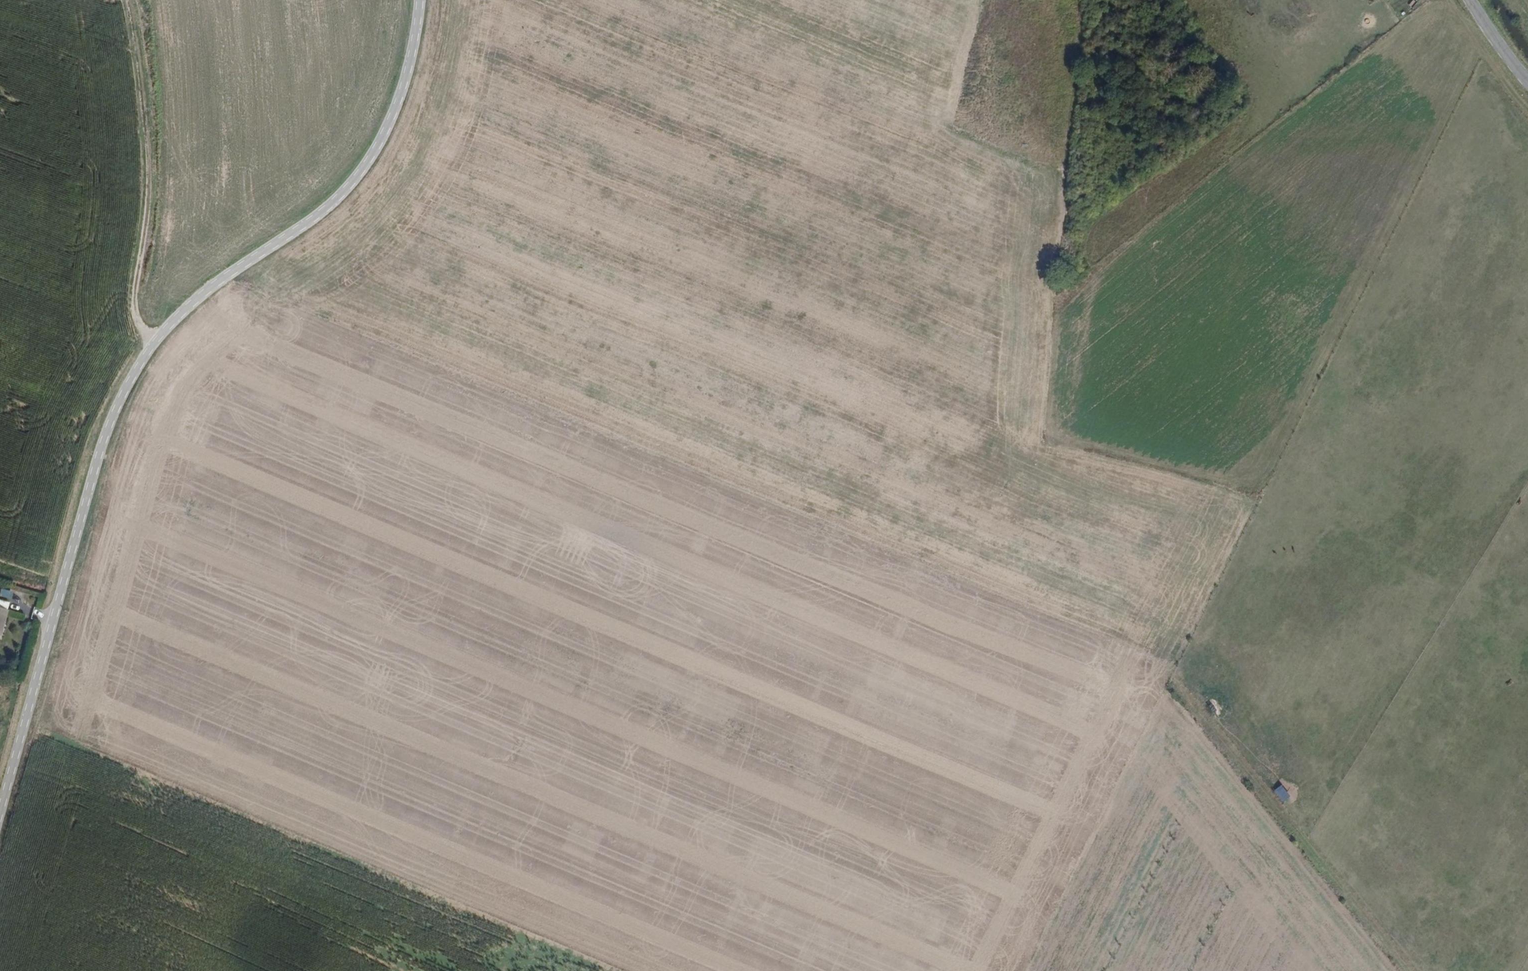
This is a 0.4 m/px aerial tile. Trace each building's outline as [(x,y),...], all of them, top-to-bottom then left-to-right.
[(12,599),(13,591),(2,589),(0,597),(12,599)] [(1281,785),(1274,791),(1283,802),(1291,796),(1281,785)]
